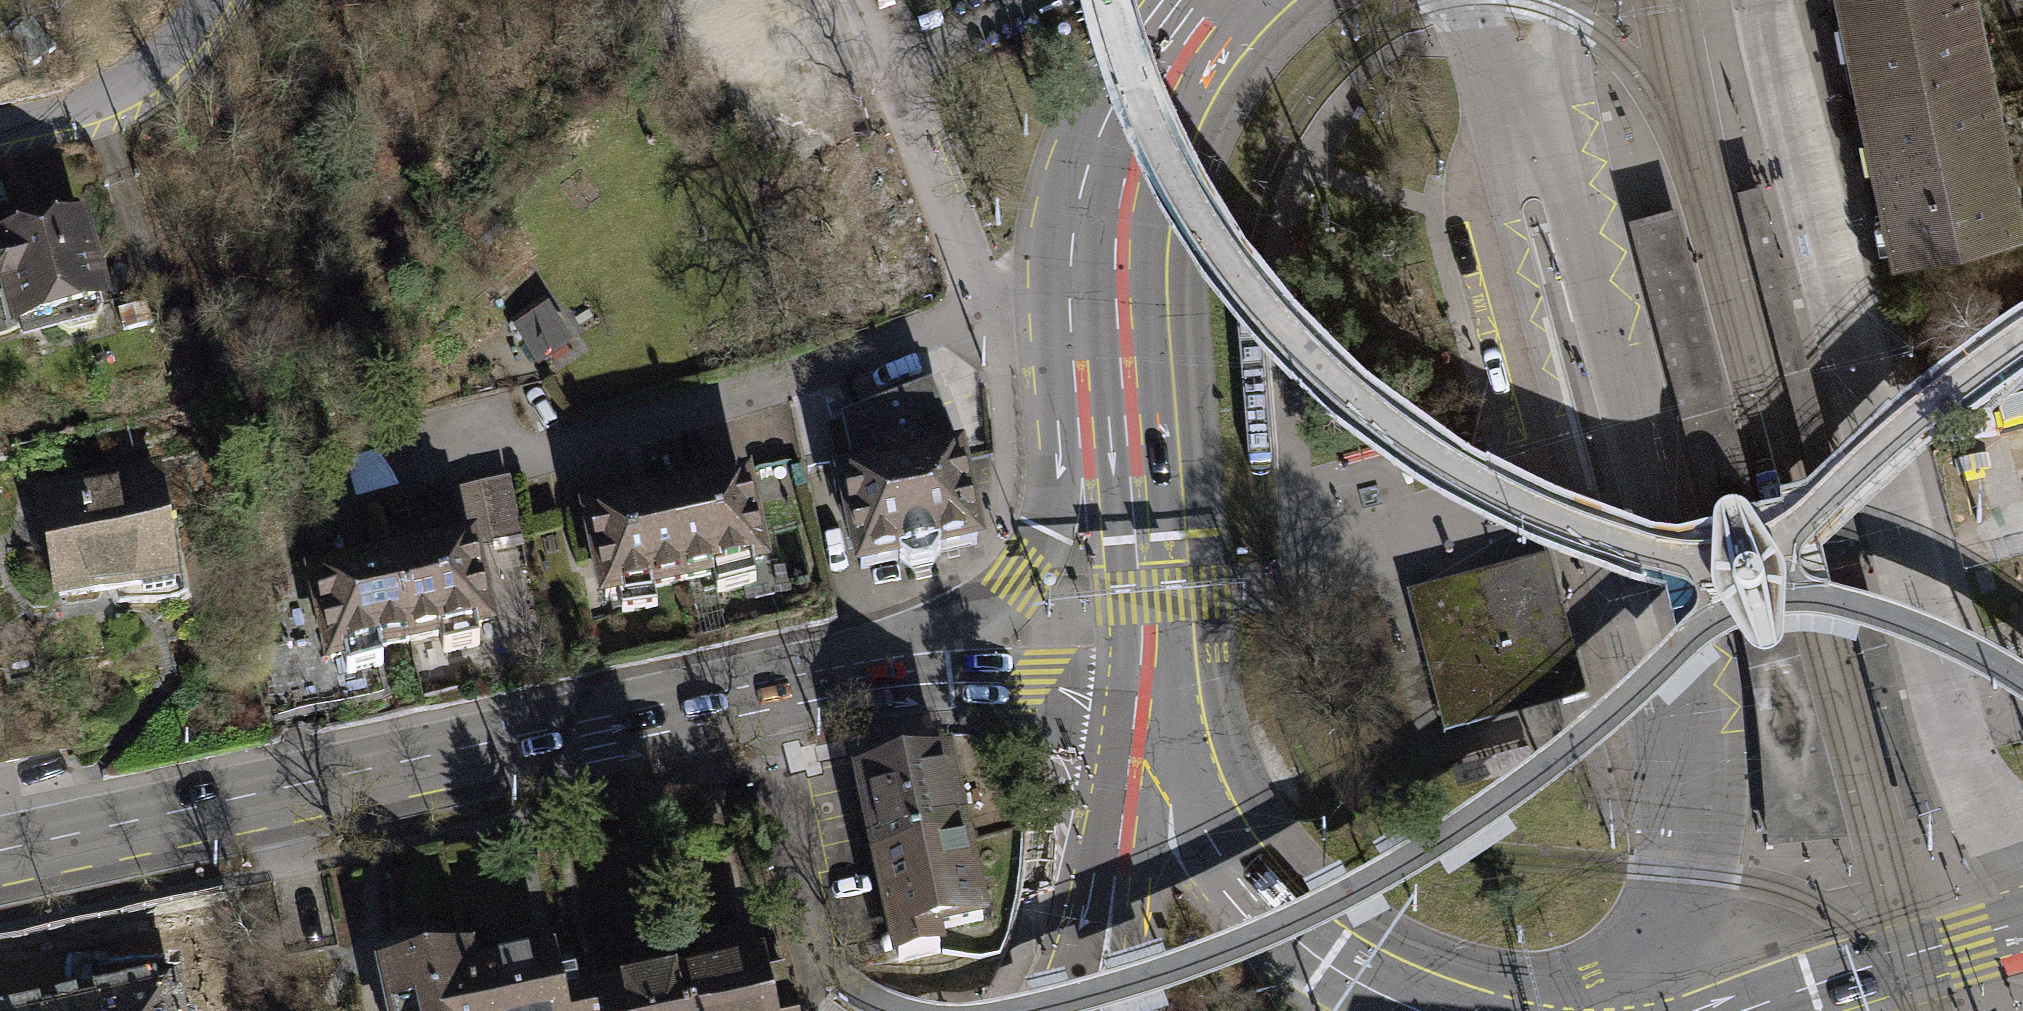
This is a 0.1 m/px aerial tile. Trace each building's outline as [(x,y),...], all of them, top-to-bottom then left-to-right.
[(1866,81),(1981,57),(1969,0),(1849,0),(1866,81)] [(11,33),(36,65),(58,49),(33,16),(11,33)] [(1885,169),(1901,247),(2016,223),(1981,57),(1866,81),(1885,169)] [(1899,828),(1923,822),(1753,179),(1730,185),(1899,828)] [(1747,713),(1759,853),(1840,844),(1669,201),(1619,214),(1741,678),(1747,713)] [(84,231),(1,253),(22,330),(105,308),(84,231)] [(549,307),(513,329),(538,369),(574,348),(549,307)] [(934,388),(826,430),(839,483),(834,485),(856,588),(902,576),(914,584),(935,579),(943,568),(988,558),(967,455),(960,456),(934,388)] [(2001,403),(2008,424),(2022,419),(2022,396),(2001,403)] [(104,494),(44,503),(58,595),(143,582),(145,596),(180,590),(161,472),(102,481),(104,494)] [(512,479),(455,493),(464,541),(484,537),(486,547),(526,539),(512,479)] [(753,481),(658,501),(678,597),(715,590),(718,603),(757,595),(754,580),(773,576),(753,481)] [(656,603),(678,597),(658,501),(579,517),(598,615),(622,610),(624,617),(657,611),(656,603)] [(464,541),(382,560),(404,656),(450,646),(452,656),(488,648),(486,638),(505,634),(486,547),(484,537),(464,541)] [(1539,555),(1398,593),(1437,735),(1578,696),(1539,555)] [(389,660),(404,656),(382,560),(308,576),(330,672),(352,667),(354,679),(391,671),(389,660)] [(1434,609),(1427,610),(1440,657),(1441,663),(1443,669),(1444,675),(1446,681),(1451,698),(1452,705),(1476,698),(1500,692),(1548,680),(1535,632),(1529,609),(1523,585),(1451,604),(1434,609)] [(852,785),(870,871),(973,849),(954,761),(923,768),(920,756),(858,770),(861,783),(852,785)] [(992,935),(973,849),(870,871),(893,975),(947,963),(944,945),(992,935)] [(464,973),(460,955),(403,967),(399,947),(369,954),(373,974),(372,974),(380,1010),(472,1010),(464,973)] [(464,973),(472,1010),(574,1010),(572,999),(566,973),(546,977),(541,956),(464,973)] [(672,978),(679,1010),(782,1010),(774,976),(755,980),(751,961),(672,978)] [(572,999),(574,1010),(679,1010),(672,978),(572,999)] [(183,991),(78,1010),(187,1010),(183,991)]
